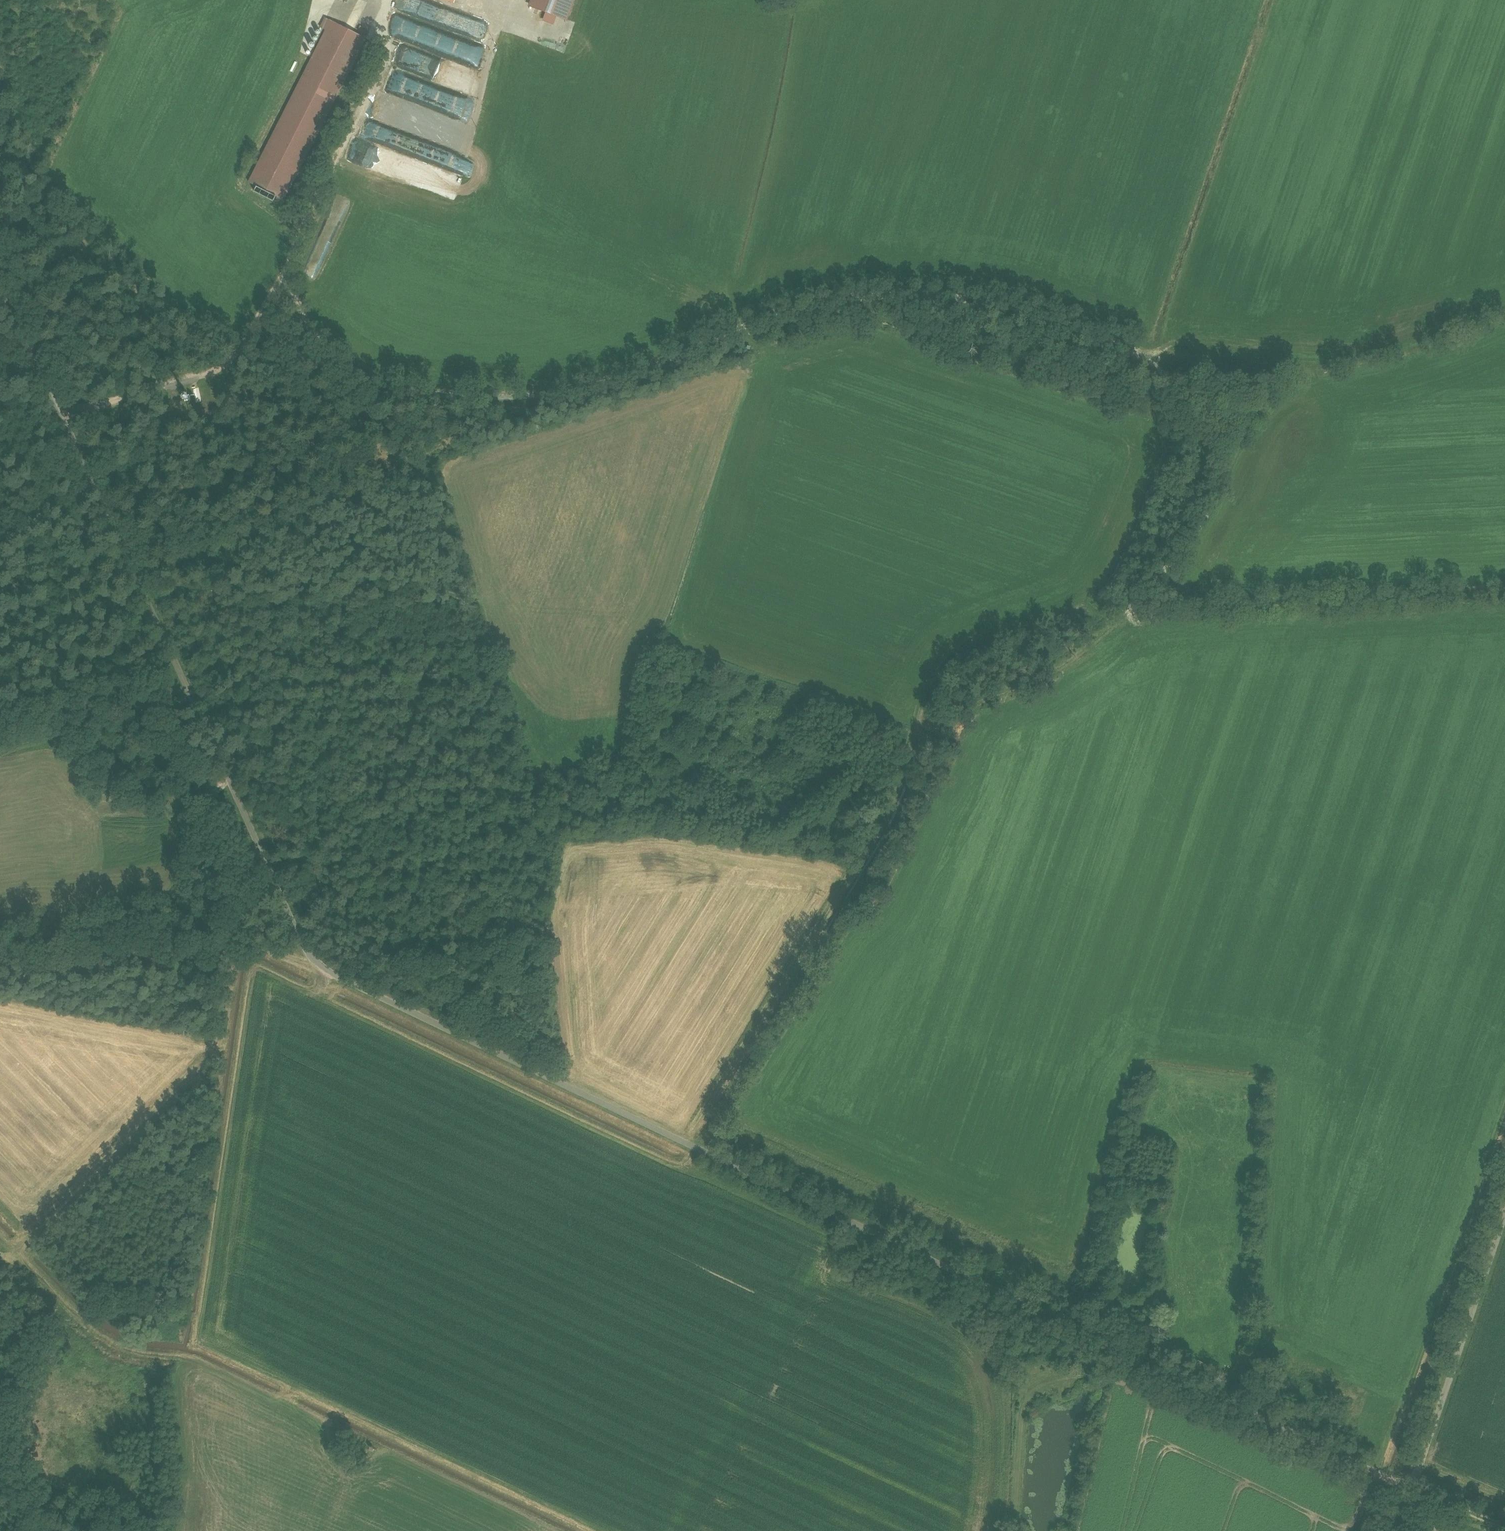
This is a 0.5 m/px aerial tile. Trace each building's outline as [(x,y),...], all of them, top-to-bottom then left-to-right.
[(531,1),(548,7),(559,11),(570,16),(576,0),(531,0),(531,1)] [(559,11),(548,7),(545,15),(555,20),(559,11)] [(286,196),(369,33),(328,12),(322,24),(328,26),(250,178),(257,181),(277,192),(286,196)] [(431,43),(434,31),(412,26),(409,38),(431,43)] [(277,192),(257,181),(254,187),(274,197),(277,192)]
